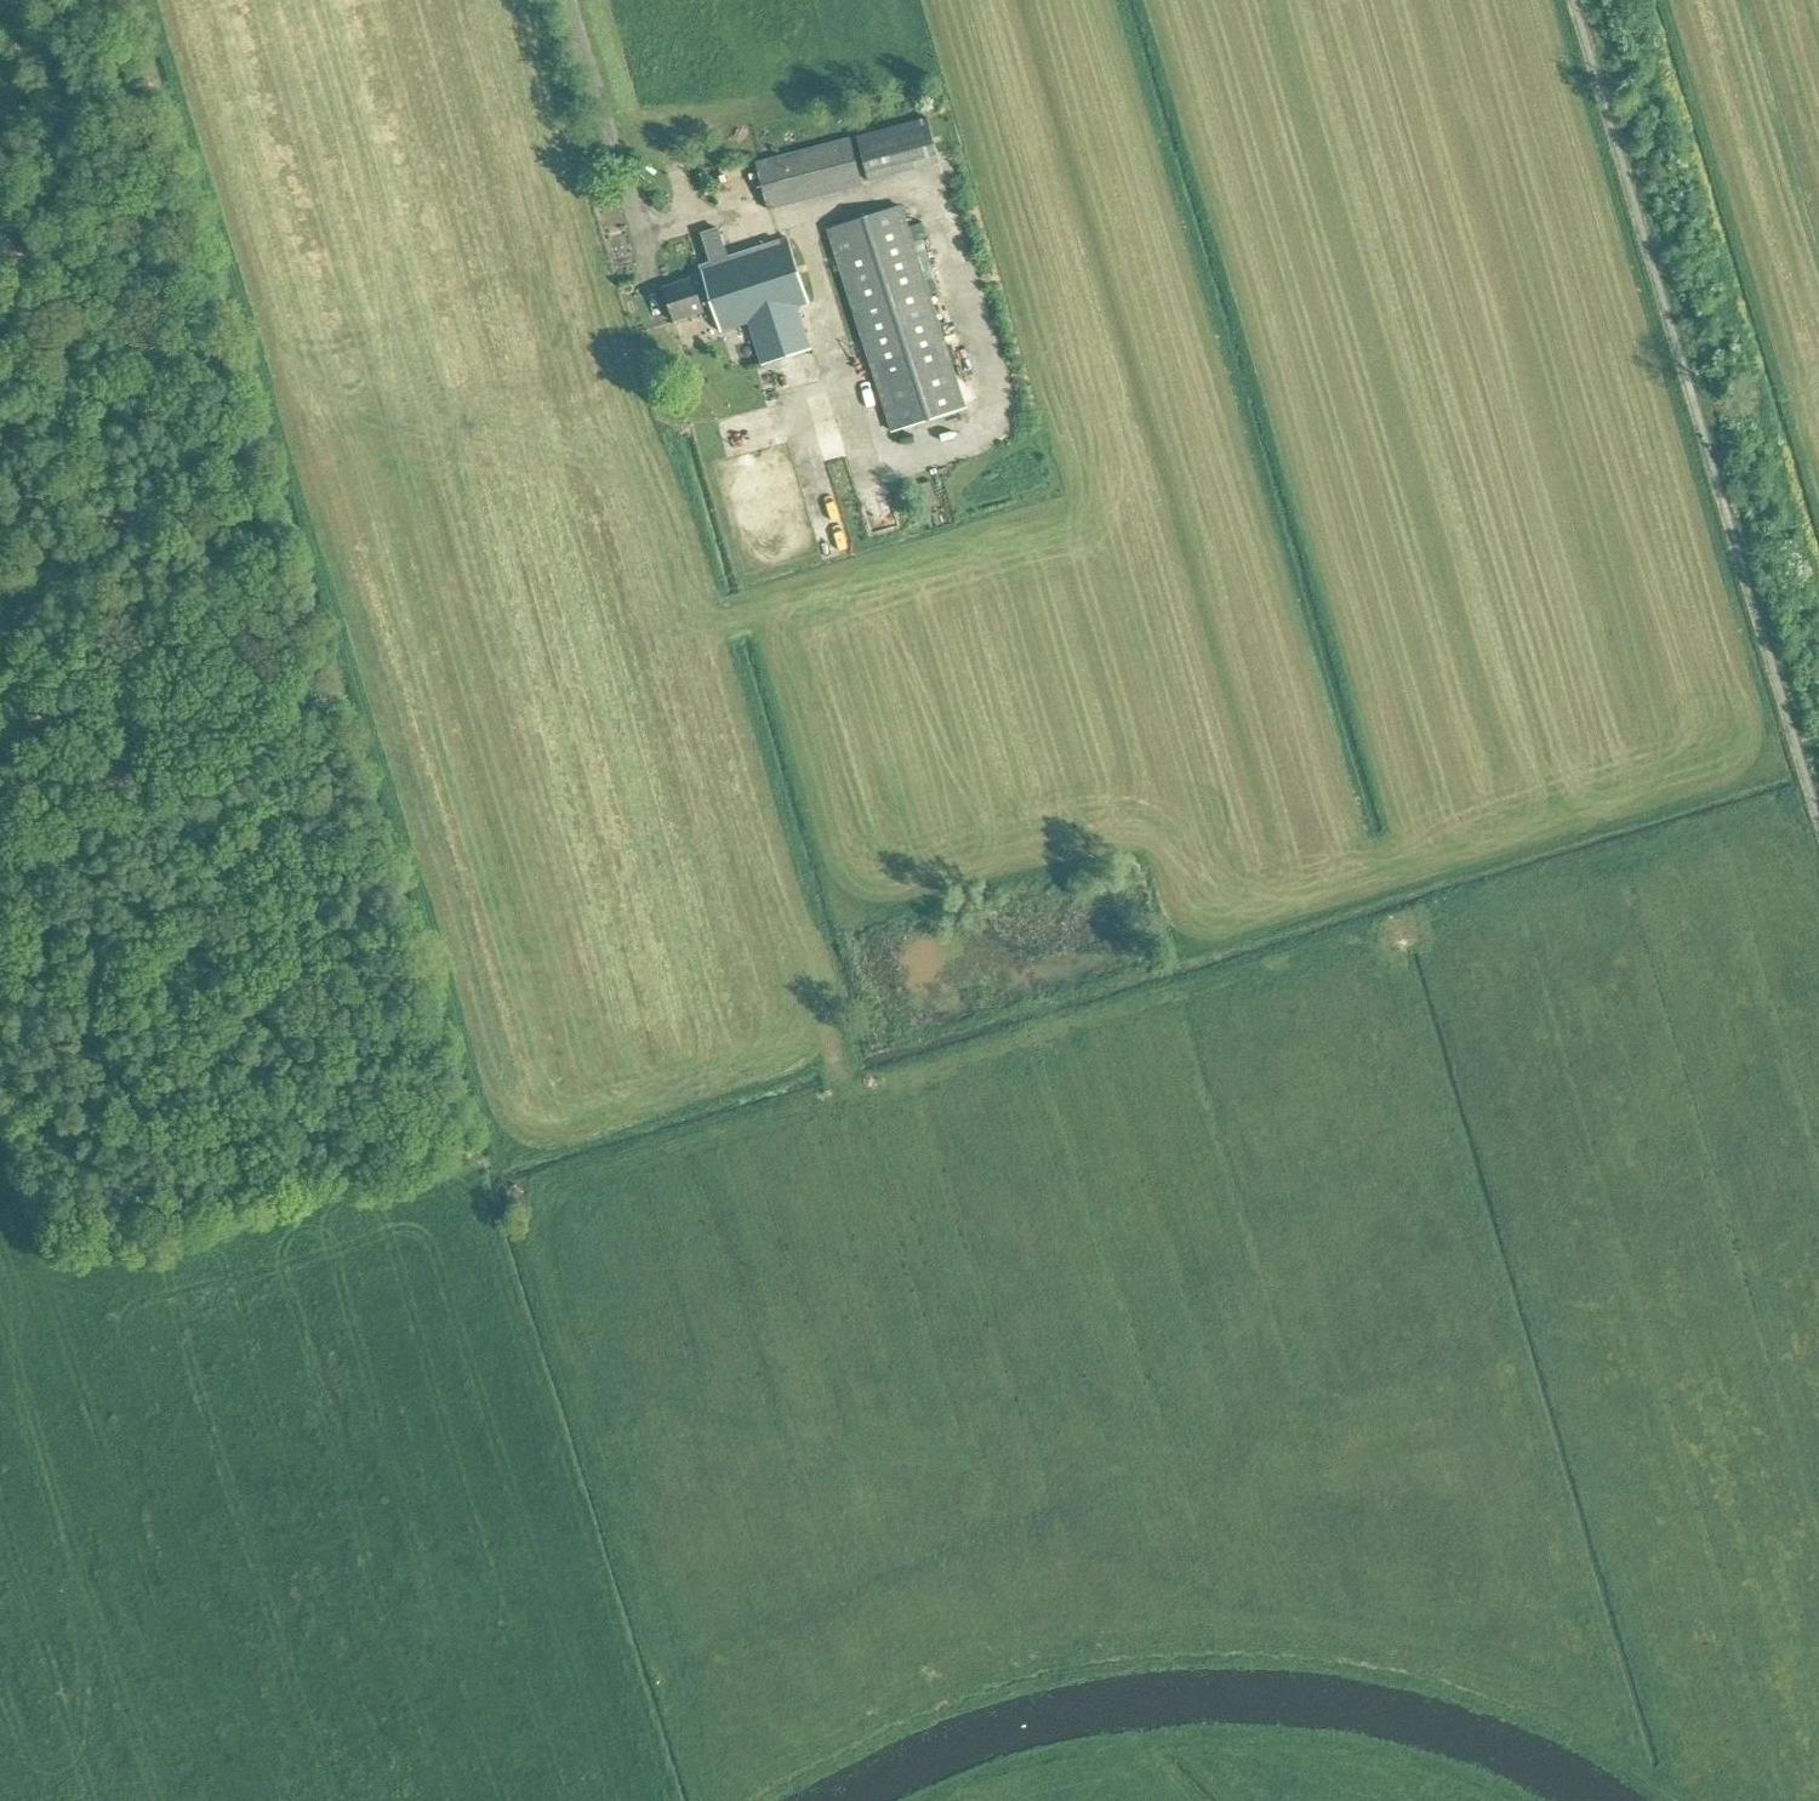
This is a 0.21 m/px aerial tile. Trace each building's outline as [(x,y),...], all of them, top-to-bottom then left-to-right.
[(941,164),(929,119),(858,137),(870,182),(941,164)] [(768,210),(862,186),(850,139),(756,163),(768,210)] [(892,433),(966,410),(902,207),(828,231),(892,433)] [(728,257),(721,233),(704,238),(712,262),(701,266),(703,274),(664,286),(675,321),(715,309),(722,330),(749,322),(763,364),(810,349),(797,308),(807,304),(788,237),(728,257)]
